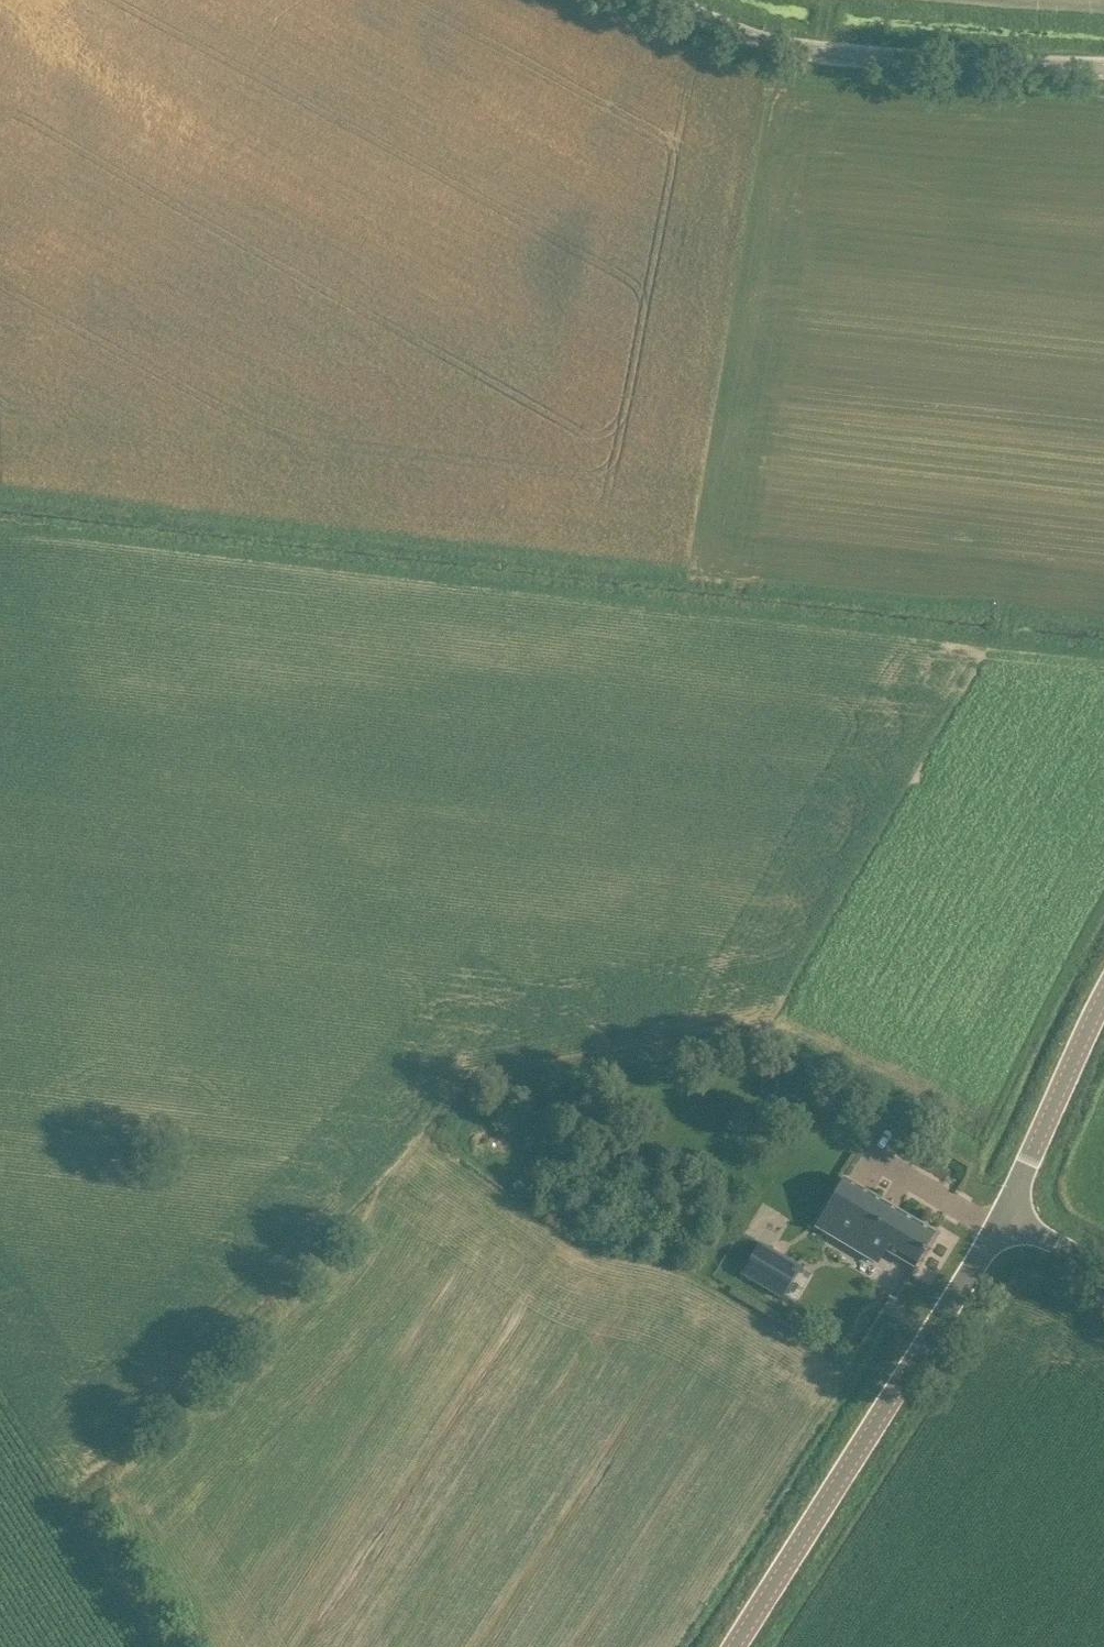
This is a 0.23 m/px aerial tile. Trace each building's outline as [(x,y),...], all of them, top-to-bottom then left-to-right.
[(817,1227),(859,1252),(878,1263),(887,1249),(915,1266),(935,1232),(916,1221),(846,1179),(817,1227)] [(791,1261),(767,1246),(760,1242),(742,1273),(773,1291),(791,1261)]
